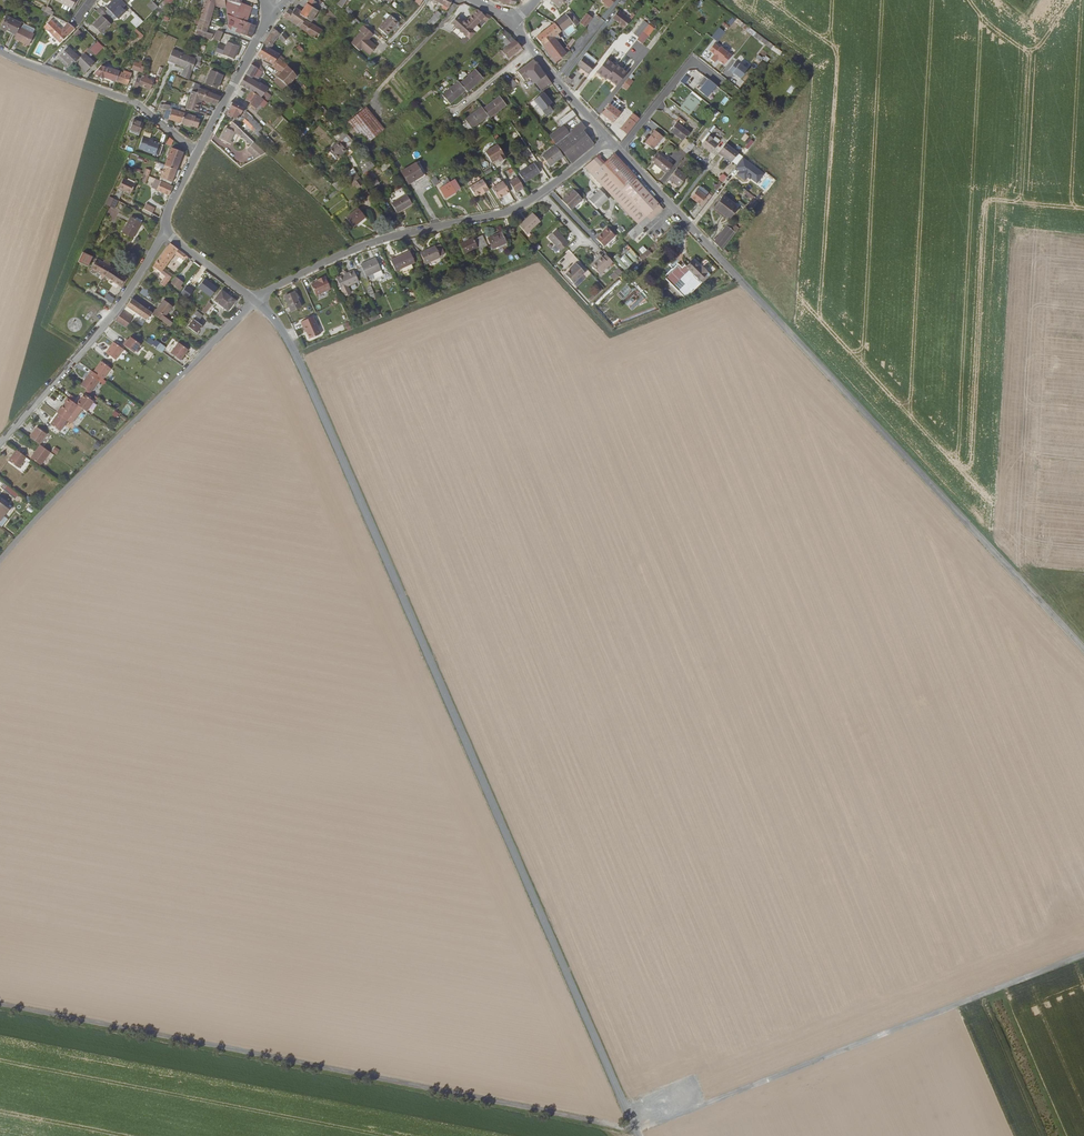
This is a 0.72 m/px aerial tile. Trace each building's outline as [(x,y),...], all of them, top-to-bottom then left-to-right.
[(72,8),(75,1),(76,0),(55,0),(72,8)] [(121,0),(113,0),(106,8),(108,10),(116,18),(117,18),(124,10),(122,8),(126,4),(121,0)] [(165,14),(173,0),(164,0),(155,9),(165,14)] [(205,1),(199,19),(209,22),(214,5),(226,8),(224,0),(205,0),(205,1)] [(240,4),(224,0),(226,8),(228,24),(227,24),(226,26),(230,30),(240,34),(245,22),(235,18),(240,4)] [(299,27),(305,20),(306,18),(311,22),(318,11),(317,10),(322,2),(319,0),(317,3),(313,0),(308,0),(301,11),(295,7),(292,11),(293,12),(288,19),(299,27)] [(446,10),(448,8),(453,0),(434,0),(443,5),(442,8),(446,10)] [(608,8),(614,0),(601,0),(601,1),(605,4),(605,5),(608,8)] [(252,7),(240,3),(240,4),(235,18),(245,22),(246,22),(252,7)] [(102,17),(105,14),(99,8),(96,11),(100,16),(101,15),(102,16),(92,25),(101,34),(110,24),(102,17)] [(292,11),(288,8),(283,16),(288,19),(293,12),(292,11)] [(482,18),(486,22),(491,16),(486,14),(484,16),(477,9),(466,21),(465,21),(463,21),(462,21),(457,16),(451,23),(466,37),(482,18)] [(116,18),(108,10),(106,12),(114,20),(116,18)] [(625,28),(631,20),(618,10),(612,18),(625,28)] [(427,22),(431,27),(442,16),(438,11),(437,12),(436,11),(434,14),(434,15),(427,22)] [(560,31),(572,22),(575,19),(569,11),(568,12),(565,14),(561,17),(554,23),(560,31)] [(586,13),(579,23),(585,28),(592,18),(586,13)] [(137,27),(143,21),(137,15),(131,21),(137,27)] [(378,28),(386,35),(398,22),(390,15),(378,28)] [(21,24),(6,16),(0,28),(0,29),(3,30),(4,29),(16,34),(19,27),(21,24)] [(360,24),(353,16),(351,18),(356,24),(358,26),(360,24)] [(736,18),(734,22),(771,49),(773,46),(736,18)] [(74,28),(67,23),(61,30),(50,19),(44,27),(48,31),(46,32),(49,35),(50,33),(60,43),(74,28)] [(209,22),(199,19),(196,30),(203,32),(203,37),(211,40),(213,34),(209,33),(209,32),(206,31),(209,22)] [(257,20),(254,19),(252,24),(246,22),(245,22),(240,34),(251,38),(255,26),(257,20)] [(317,39),(323,31),(310,23),(305,20),(299,27),(317,39)] [(644,21),(634,33),(639,37),(649,25),(644,21)] [(554,23),(535,37),(542,46),(553,37),(556,41),(560,38),(557,34),(560,31),(554,23)] [(639,37),(637,40),(642,44),(654,29),(649,25),(639,37)] [(362,48),(369,54),(376,47),(369,41),(368,42),(366,40),(372,33),(363,26),(359,30),(361,32),(351,43),(355,47),(358,44),(362,48)] [(21,28),(19,27),(16,34),(14,38),(28,45),(34,34),(21,28)] [(712,36),(718,42),(726,33),(720,27),(712,36)] [(280,34),(273,28),(265,40),(272,44),(280,34)] [(514,40),(502,28),(495,34),(506,47),(514,40)] [(137,29),(133,33),(141,39),(144,36),(137,29)] [(217,30),(213,39),(219,42),(223,32),(219,31),(217,30)] [(288,37),(283,32),(279,37),(283,43),(288,37)] [(546,53),(554,63),(566,54),(559,44),(556,41),(553,37),(542,46),(546,51),(547,52),(546,53)] [(567,46),(569,49),(575,41),(573,39),(567,46)] [(288,66),(278,57),(279,54),(270,49),(273,45),(272,44),(265,40),(263,45),(256,55),(264,59),(263,61),(272,66),(280,73),(277,77),(287,86),(296,76),(294,74),(296,72),(294,69),(291,71),(287,66),(288,66)] [(505,47),(500,52),(499,54),(502,57),(503,56),(507,59),(521,47),(514,40),(506,47),(505,47)] [(88,51),(95,57),(104,47),(97,41),(88,51)] [(233,59),(238,46),(227,42),(225,47),(218,44),(215,51),(222,54),(222,55),(233,59)] [(726,66),(734,56),(715,42),(709,50),(714,54),(711,58),(717,63),(719,61),(726,66)] [(79,58),(67,46),(59,55),(71,66),(75,62),(79,58)] [(168,61),(175,64),(185,68),(181,76),(189,79),(195,61),(196,59),(172,49),(168,61)] [(79,58),(75,62),(79,65),(80,65),(86,71),(94,63),(84,53),(79,58)] [(584,56),(577,65),(587,73),(594,64),(597,61),(586,53),(584,56)] [(755,61),(760,64),(764,58),(759,55),(755,61)] [(517,71),(523,80),(524,81),(529,77),(534,84),(535,83),(537,82),(543,89),(551,83),(547,77),(533,59),(527,64),(517,71)] [(596,72),(606,79),(607,78),(616,67),(606,59),(596,72)] [(742,80),(750,70),(736,60),(729,70),(742,80)] [(245,74),(256,81),(263,70),(259,65),(258,65),(259,64),(253,61),(245,74)] [(138,71),(142,63),(139,62),(138,64),(134,62),(132,68),(138,71)] [(587,73),(589,74),(596,65),(594,64),(587,73)] [(616,67),(607,78),(616,85),(626,72),(617,65),(616,67)] [(116,81),(119,72),(101,66),(93,73),(116,81)] [(442,95),(450,104),(466,90),(468,92),(483,78),(475,69),(459,83),(457,81),(442,95)] [(123,73),(119,72),(116,81),(127,85),(129,80),(131,81),(132,78),(130,78),(131,74),(124,71),(123,73)] [(222,75),(211,71),(206,83),(217,88),(222,75)] [(143,73),(141,76),(137,75),(132,86),(137,88),(138,85),(149,90),(151,86),(153,86),(154,84),(153,83),(153,81),(147,78),(148,75),(143,73)] [(565,80),(568,84),(574,77),(570,74),(565,80)] [(685,74),(681,81),(686,84),(690,78),(685,74)] [(259,84),(245,75),(239,85),(251,92),(261,97),(261,96),(267,100),(271,96),(265,91),(268,88),(260,83),(259,84)] [(705,75),(699,83),(703,87),(700,90),(710,99),(720,88),(705,75)] [(277,77),(273,82),(284,90),(287,86),(277,77)] [(622,88),(628,91),(634,80),(628,77),(622,88)] [(507,83),(512,89),(518,85),(513,79),(507,83)] [(791,94),(796,87),(792,84),(787,92),(791,94)] [(199,104),(200,100),(216,105),(220,97),(198,88),(197,93),(191,91),(190,96),(185,109),(198,112),(201,104),(199,104)] [(261,97),(251,92),(245,99),(250,103),(249,104),(251,105),(252,105),(251,107),(254,110),(263,99),(261,97)] [(543,92),(533,100),(537,105),(534,107),(541,115),(544,113),(546,116),(553,110),(549,106),(552,103),(543,92)] [(690,95),(680,107),(689,115),(698,102),(690,95)] [(464,119),(472,129),(488,116),(490,118),(507,106),(499,96),(482,108),(481,106),(464,119)] [(242,109),(242,108),(230,102),(227,108),(229,109),(227,114),(237,119),(239,115),(242,109)] [(164,118),(181,123),(185,110),(185,109),(170,105),(170,106),(165,104),(164,104),(164,105),(161,104),(160,107),(161,108),(167,110),(164,118)] [(620,112),(609,104),(602,113),(612,121),(620,112)] [(323,106),(320,109),(324,115),(328,111),(323,106)] [(347,122),(369,142),(387,126),(365,107),(347,122)] [(200,120),(195,118),(195,116),(187,114),(188,111),(185,110),(181,123),(197,128),(200,120)] [(559,120),(563,125),(576,115),(572,110),(559,120)] [(250,115),(246,111),(242,116),(245,119),(246,120),(250,115)] [(678,116),(674,121),(676,122),(681,126),(685,121),(678,116)] [(255,129),(259,125),(252,118),(248,122),(255,129)] [(620,129),(627,134),(636,123),(629,118),(620,129)] [(130,129),(131,129),(130,132),(139,135),(143,123),(133,119),(132,122),(131,121),(130,124),(132,124),(130,129)] [(243,121),(254,131),(255,129),(248,122),(246,120),(245,119),(243,121)] [(225,128),(220,139),(230,144),(232,142),(229,141),(234,132),(240,135),(242,131),(232,122),(229,129),(225,128)] [(593,143),(583,130),(586,128),(581,122),(563,136),(567,141),(560,149),(572,163),(592,146),(593,143)] [(683,140),(677,147),(683,151),(690,143),(684,138),(689,133),(676,122),(670,130),(683,140)] [(663,137),(655,130),(644,143),(652,150),(663,137)] [(240,135),(251,145),(253,142),(242,131),(240,135)] [(256,133),(265,142),(267,140),(264,138),(262,136),(258,131),(256,133)] [(701,144),(711,152),(717,144),(720,140),(715,137),(713,139),(709,135),(708,136),(701,144)] [(150,139),(143,136),(138,148),(145,150),(144,151),(159,156),(163,145),(149,140),(150,139)] [(267,136),(264,138),(267,140),(273,145),(274,143),(267,136)] [(342,140),(339,143),(345,149),(348,146),(342,140)] [(251,145),(246,149),(256,158),(265,153),(253,142),(251,145)] [(339,143),(338,142),(328,151),(336,159),(346,150),(345,149),(339,143)] [(687,155),(694,146),(690,143),(683,151),(687,155)] [(725,157),(731,161),(738,153),(725,143),(718,153),(722,156),(723,155),(725,157)] [(485,152),(491,163),(497,159),(499,162),(505,158),(497,145),(485,152)] [(549,166),(563,156),(555,146),(542,156),(549,166)] [(183,152),(171,148),(164,165),(176,169),(183,152)] [(638,224),(628,233),(634,239),(643,230),(642,228),(663,209),(634,178),(636,177),(615,154),(605,163),(600,158),(601,157),(599,154),(584,167),(638,224)] [(655,155),(652,159),(655,161),(653,163),(666,173),(672,165),(659,155),(658,157),(655,155)] [(359,167),(364,174),(367,171),(375,166),(369,159),(359,167)] [(421,169),(423,168),(418,161),(401,172),(408,184),(425,174),(421,169)] [(531,178),(539,172),(533,163),(518,173),(524,181),(530,177),(531,178)] [(176,169),(164,165),(163,170),(160,169),(159,172),(162,173),(159,180),(170,186),(176,169)] [(686,177),(676,169),(668,179),(678,187),(686,177)] [(339,179),(333,186),(339,192),(349,185),(358,179),(359,178),(356,173),(346,180),(343,176),(339,179)] [(723,183),(728,177),(723,173),(719,179),(723,183)] [(439,184),(435,177),(431,180),(434,186),(439,184)] [(509,182),(515,193),(523,188),(517,177),(509,182)] [(118,188),(130,194),(135,184),(123,178),(118,188)] [(156,179),(155,178),(151,187),(168,195),(173,187),(170,186),(159,180),(156,179)] [(440,189),(445,197),(460,188),(454,179),(449,182),(447,178),(444,180),(445,181),(442,184),(443,186),(440,189)] [(358,179),(353,182),(355,184),(357,188),(362,184),(358,179)] [(479,194),(482,192),(483,194),(489,190),(482,179),(469,187),(475,196),(479,194)] [(509,192),(503,182),(491,188),(498,199),(509,192)] [(698,206),(702,209),(712,196),(700,186),(697,190),(696,189),(690,197),(699,204),(698,206)] [(573,190),(562,200),(571,210),(582,199),(573,190)] [(600,190),(589,200),(597,209),(608,198),(600,190)] [(406,195),(391,204),(396,212),(411,203),(406,195)] [(105,204),(114,209),(117,201),(109,196),(105,204)] [(723,196),(713,208),(718,211),(719,210),(730,218),(734,212),(731,210),(734,206),(735,205),(723,196)] [(143,209),(152,213),(155,208),(146,203),(143,209)] [(346,218),(353,227),(365,217),(358,208),(346,218)] [(532,213),(519,225),(526,234),(540,221),(532,213)] [(130,217),(122,232),(132,238),(142,221),(136,217),(135,220),(130,217)] [(728,224),(714,242),(722,251),(737,230),(728,224)] [(621,226),(617,230),(621,234),(625,230),(621,226)] [(603,246),(615,236),(606,227),(603,230),(604,231),(596,238),(603,246)] [(566,240),(556,230),(548,237),(560,251),(568,244),(565,241),(566,240)] [(507,244),(501,232),(487,238),(492,249),(498,246),(498,248),(507,244)] [(482,235),(478,237),(481,245),(484,251),(487,246),(482,235)] [(477,247),(481,245),(478,237),(473,239),(473,238),(468,240),(467,237),(462,239),(463,242),(459,244),(463,254),(477,247)] [(177,261),(181,264),(186,256),(170,243),(160,256),(168,262),(173,255),(174,254),(179,257),(178,259),(177,261)] [(653,243),(639,257),(642,261),(657,248),(653,243)] [(440,244),(435,246),(439,256),(444,253),(440,244)] [(425,263),(439,257),(439,256),(434,246),(420,253),(425,263)] [(415,262),(410,251),(390,260),(395,271),(415,262)] [(82,252),(78,262),(87,267),(92,257),(82,252)] [(563,265),(569,256),(566,253),(559,262),(563,265)] [(612,262),(606,255),(603,258),(602,256),(592,266),(599,274),(612,262)] [(163,269),(168,262),(160,256),(153,266),(165,276),(159,283),(164,287),(166,284),(169,279),(173,275),(163,269)] [(361,267),(357,269),(366,288),(371,286),(366,276),(373,273),(375,276),(379,274),(378,271),(380,270),(375,258),(360,264),(361,267)] [(96,259),(90,268),(105,277),(112,266),(110,265),(109,266),(108,265),(109,264),(103,260),(102,262),(96,259)] [(664,277),(685,298),(709,274),(707,272),(701,267),(700,268),(692,260),(686,266),(683,263),(680,266),(678,263),(672,269),(672,268),(664,275),(665,276),(664,277)] [(195,267),(188,262),(182,269),(185,271),(189,266),(193,269),(195,267)] [(583,272),(576,263),(572,267),(563,276),(569,282),(571,281),(572,282),(583,272)] [(105,277),(120,286),(126,277),(112,269),(113,267),(112,266),(105,277)] [(343,275),(336,278),(344,295),(350,292),(347,286),(358,281),(353,270),(346,274),(343,275)] [(618,276),(614,272),(610,276),(614,280),(618,276)] [(318,281),(311,285),(316,296),(330,289),(325,276),(317,280),(318,281)] [(171,284),(178,289),(183,283),(176,277),(171,284)] [(337,303),(340,302),(333,286),(331,287),(334,294),(334,293),(336,297),(334,298),(337,303)] [(144,287),(140,293),(147,298),(151,292),(144,287)] [(221,291),(213,302),(220,308),(222,306),(227,311),(235,301),(221,291)] [(284,296),(291,311),(301,307),(300,305),(302,305),(300,300),(298,301),(294,292),(284,296)] [(635,292),(624,303),(632,311),(643,300),(635,292)] [(126,306),(146,320),(151,312),(131,299),(126,306)] [(171,322),(164,317),(172,307),(164,300),(156,310),(155,309),(152,313),(168,326),(171,322)] [(203,312),(210,303),(208,302),(201,310),(203,312)] [(187,326),(196,334),(202,327),(197,323),(202,316),(196,311),(191,318),(192,319),(187,326)] [(124,319),(125,317),(121,313),(116,319),(122,324),(125,320),(124,319)] [(320,334),(315,321),(303,326),(304,331),(305,330),(309,339),(320,334)] [(123,345),(134,353),(140,345),(130,337),(127,342),(126,341),(123,345)] [(150,337),(147,342),(163,352),(166,347),(150,337)] [(123,350),(114,342),(106,353),(116,360),(123,350)] [(170,353),(181,361),(189,349),(178,342),(170,353)] [(101,362),(93,372),(103,379),(111,369),(101,362)] [(98,383),(88,376),(81,386),(91,393),(98,383)] [(78,400),(75,404),(86,411),(93,401),(83,394),(79,400),(78,400)] [(77,405),(67,398),(64,401),(65,402),(60,408),(70,415),(77,405)] [(60,431),(68,421),(58,413),(50,424),(60,431)] [(31,433),(29,437),(39,444),(46,434),(37,427),(32,434),(31,433)] [(96,441),(93,447),(98,450),(102,445),(96,441)] [(50,452),(40,445),(30,458),(40,465),(50,452)] [(52,452),(56,455),(60,450),(55,447),(52,452)] [(26,457),(16,450),(8,460),(18,468),(26,457)] [(5,490),(12,494),(14,490),(7,486),(7,487),(1,484),(0,486),(0,490),(3,492),(5,490)] [(8,509),(0,503),(0,520),(8,509)]
